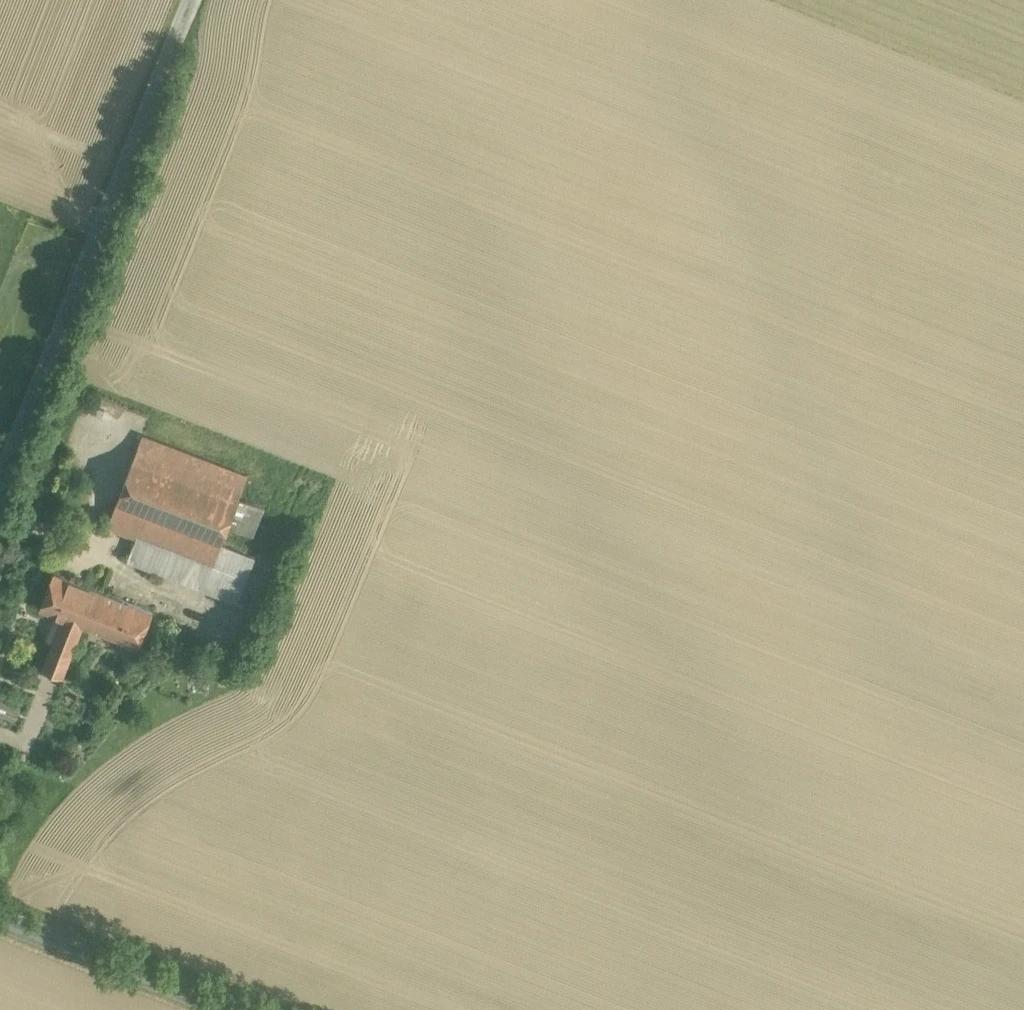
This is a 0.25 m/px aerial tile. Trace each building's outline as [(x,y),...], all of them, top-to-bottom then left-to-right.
[(248,475),(143,435),(108,526),(136,537),(213,566),(221,543),(248,475)] [(213,566),(136,537),(127,560),(238,602),(255,557),(221,543),(213,566)] [(84,585),(54,573),(40,607),(64,616),(71,619),(84,585)] [(153,612),(84,585),(71,619),(83,624),(140,646),(153,612)] [(64,616),(43,669),(62,676),(83,624),(71,619),(64,616)]
